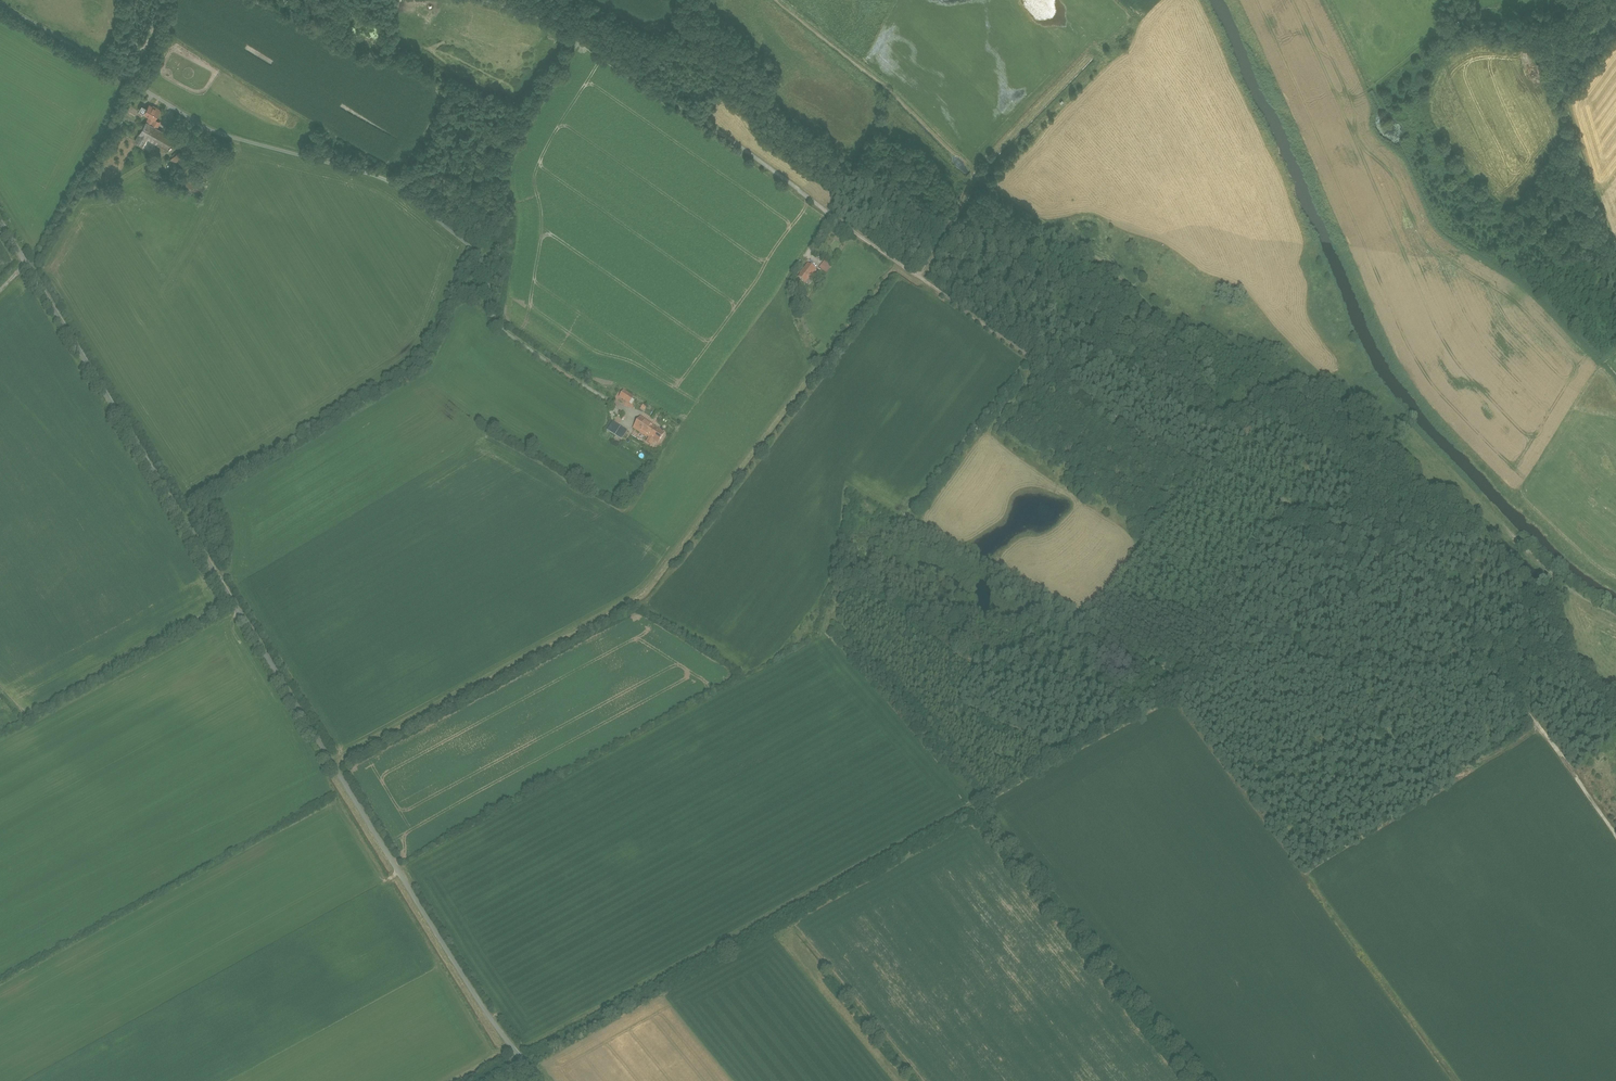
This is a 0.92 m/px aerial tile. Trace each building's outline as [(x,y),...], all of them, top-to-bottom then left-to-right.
[(162,109),(151,102),(145,113),(150,116),(148,120),(159,127),(163,121),(157,118),(162,109)] [(159,127),(148,120),(136,140),(145,144),(148,138),(168,149),(176,136),(159,127)] [(180,151),(171,159),(177,165),(186,157),(180,151)] [(201,195),(205,188),(196,183),(192,190),(201,195)] [(832,264),(825,258),(818,267),(825,272),(832,264)] [(816,269),(807,262),(796,276),(805,282),(816,269)] [(634,395),(623,388),(618,397),(628,403),(634,395)] [(665,432),(640,416),(633,428),(657,444),(665,432)] [(627,430),(612,420),(606,430),(621,439),(627,430)]
